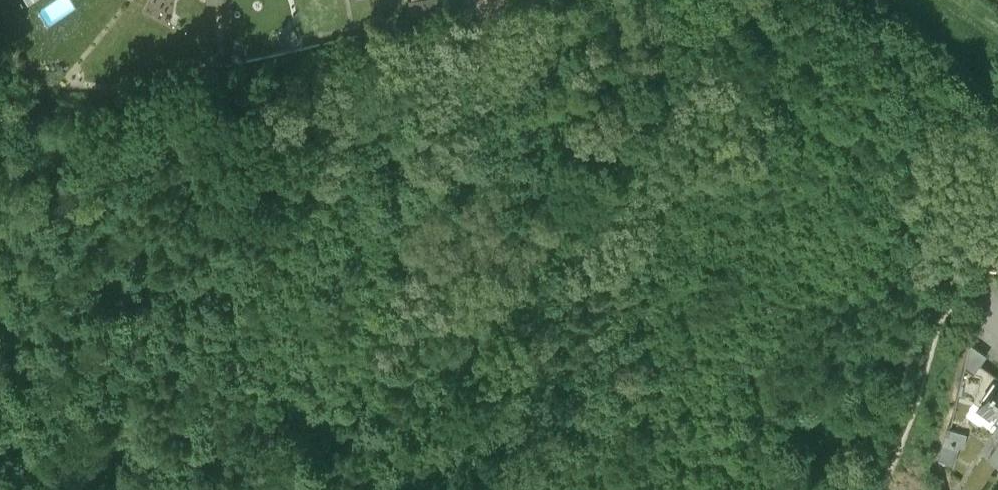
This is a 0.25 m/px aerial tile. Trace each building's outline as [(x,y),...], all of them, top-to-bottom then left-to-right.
[(288,11),(276,17),(285,35),(297,29),(288,11)] [(989,345),(972,332),(966,357),(975,363),(989,345)] [(979,399),(980,400),(984,396),(992,402),(989,406),(990,407),(992,404),(997,408),(997,373),(979,399)] [(935,448),(951,454),(963,422),(947,417),(935,448)]
